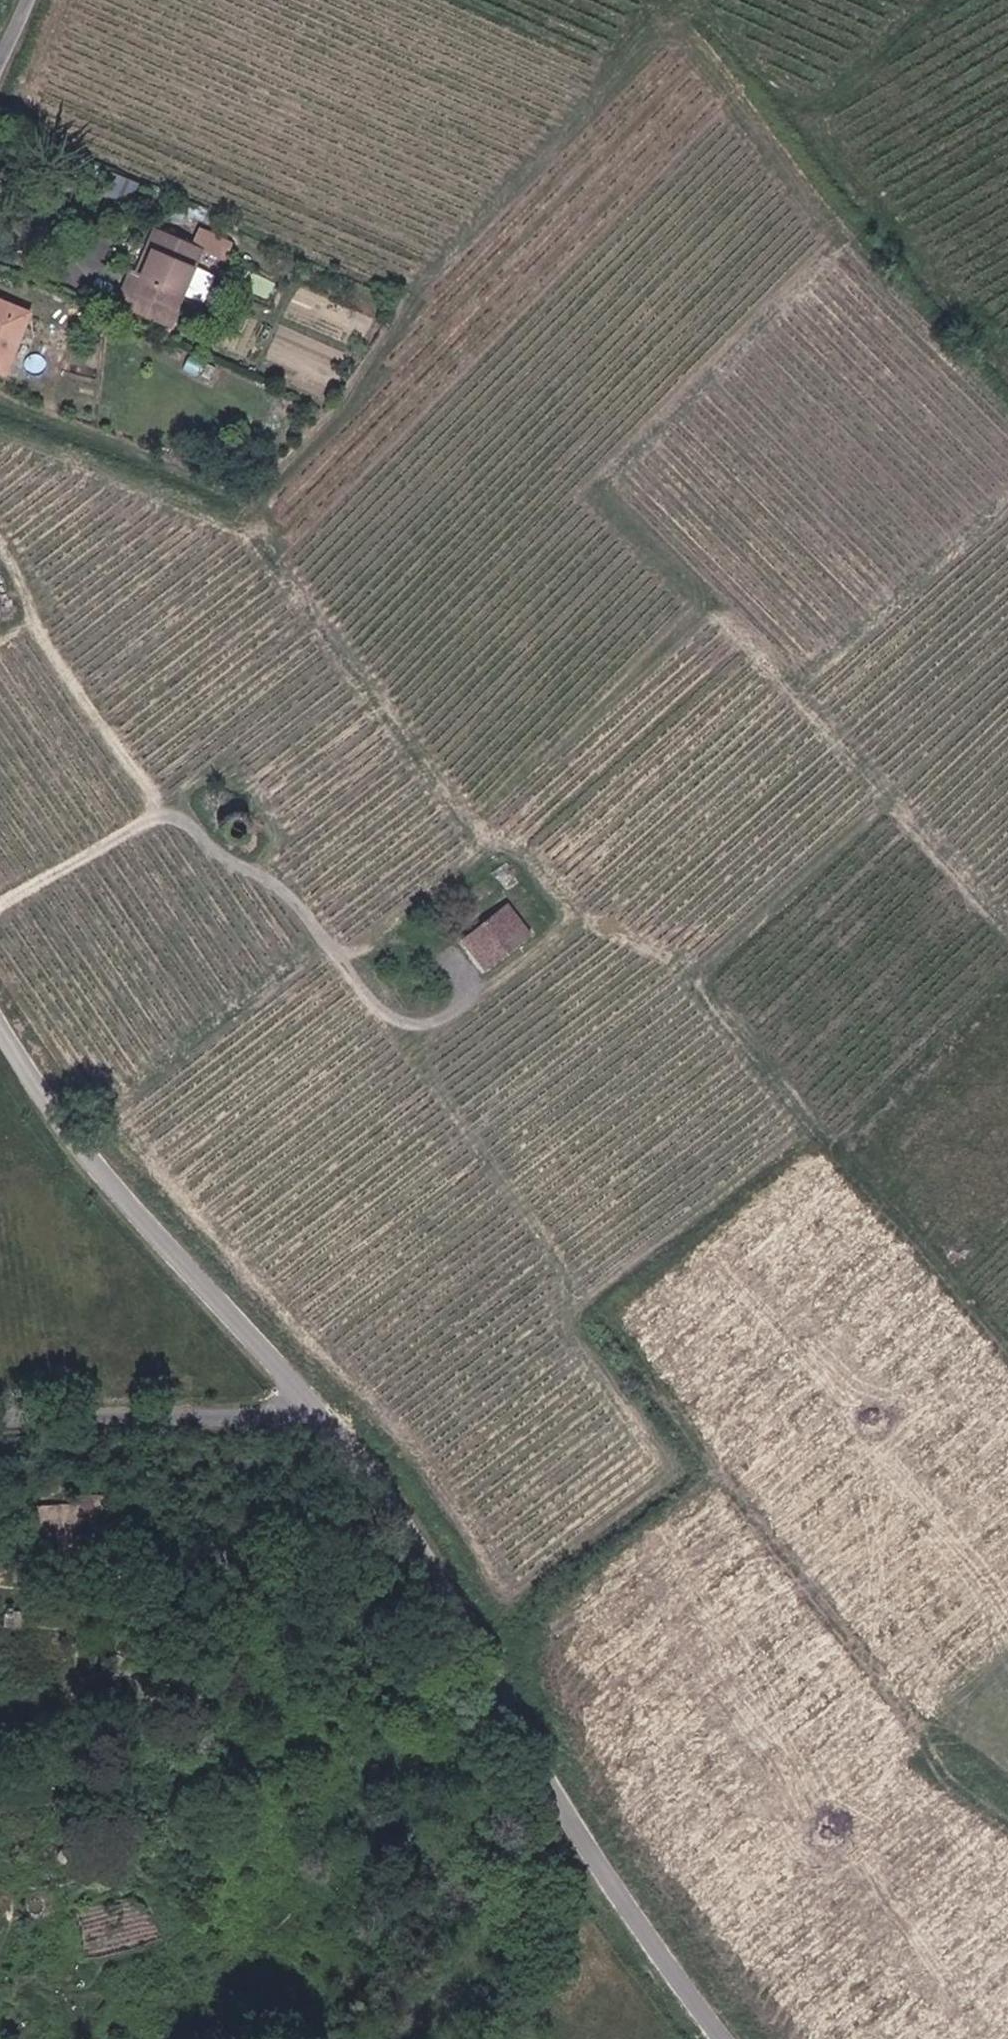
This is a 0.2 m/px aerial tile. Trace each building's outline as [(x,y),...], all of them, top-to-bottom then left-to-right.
[(203,249),(158,229),(139,271),(132,268),(119,299),(169,321),(203,249)] [(0,301),(0,374),(3,375),(29,313),(0,301)] [(492,924),(455,951),(466,965),(480,955),(491,968),(515,951),(492,924)]
